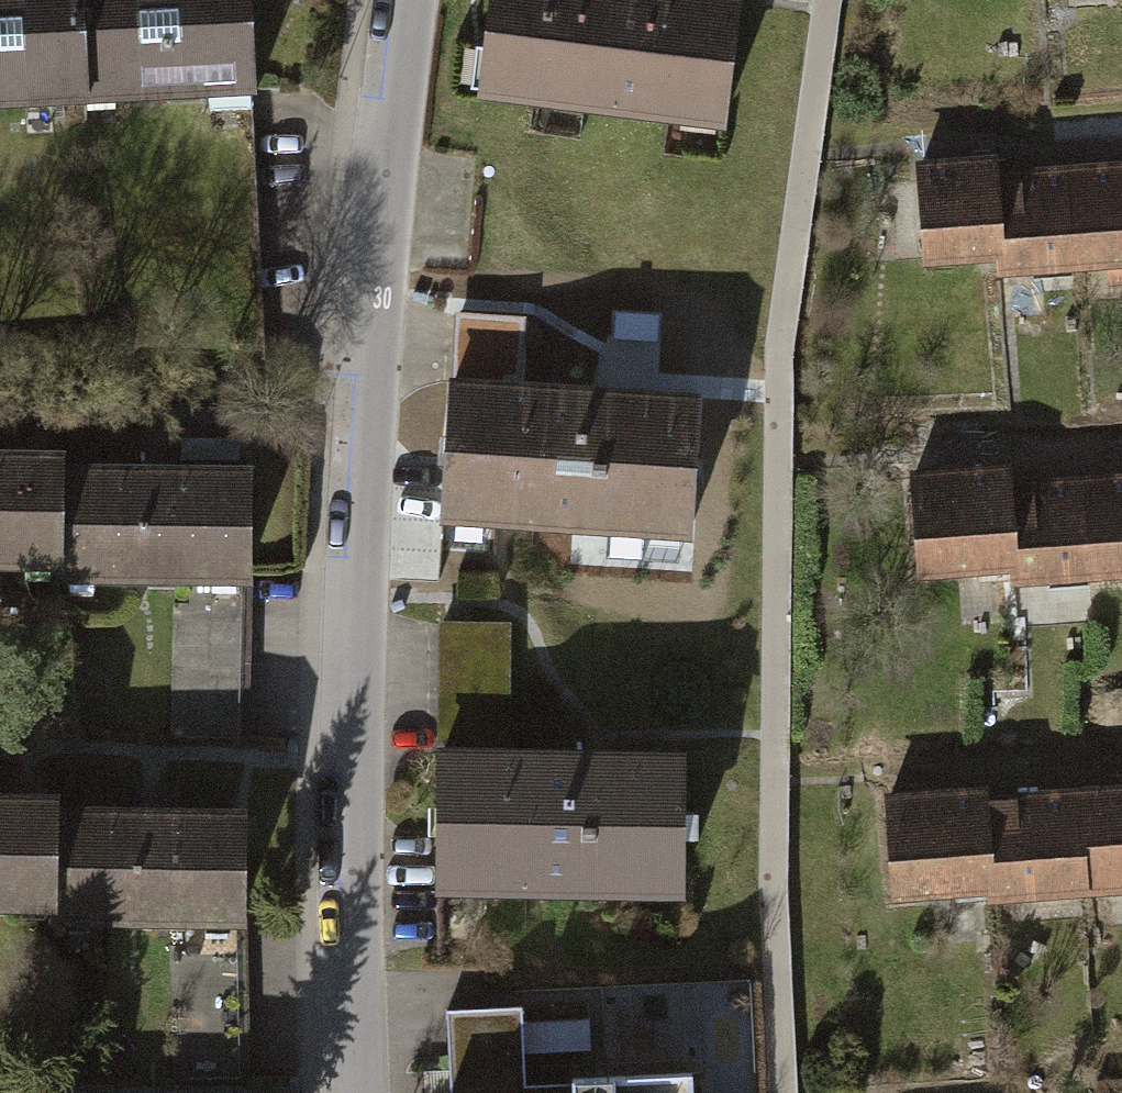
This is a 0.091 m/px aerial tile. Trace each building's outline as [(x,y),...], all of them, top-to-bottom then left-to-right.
[(82,111),(75,0),(0,0),(0,116),(82,111)] [(82,111),(249,101),(242,0),(75,0),(82,111)] [(729,8),(658,0),(478,0),(465,116),(713,145),(729,8)] [(989,270),(983,178),(982,163),(901,168),(909,275),(989,270)] [(1068,273),(1099,271),(1121,270),(1121,168),(1061,172),(1068,273)] [(1068,273),(1061,172),(983,178),(989,270),(990,279),(1068,273)] [(1099,271),(1100,294),(1121,292),(1121,270),(1099,271)] [(443,391),(506,395),(510,327),(446,323),(443,391)] [(506,395),(443,391),(435,534),(682,548),(691,405),(506,395)] [(0,458),(0,574),(52,573),(51,475),(51,458),(0,458)] [(1006,576),(1001,484),(1000,469),(904,474),(910,581),(1006,576)] [(240,474),(51,475),(52,573),(52,594),(241,592),(240,474)] [(1085,581),(1116,579),(1121,579),(1121,477),(1079,480),(1085,581)] [(1085,581),(1079,480),(1001,484),(1006,576),(1007,585),(1085,581)] [(506,761),(505,630),(434,631),(434,762),(506,761)] [(675,902),(674,761),(506,761),(434,762),(435,903),(675,902)] [(980,895),(974,804),(973,788),(877,795),(884,901),(980,895)] [(1077,899),(1121,897),(1121,794),(1070,798),(1077,899)] [(1077,899),(1070,798),(974,804),(980,895),(980,905),(1077,899)] [(0,801),(0,917),(49,917),(49,819),(49,801),(0,801)] [(238,819),(49,819),(49,917),(49,937),(238,937),(238,819)] [(507,1009),(432,1013),(444,1092),(519,1092),(507,1009)]
